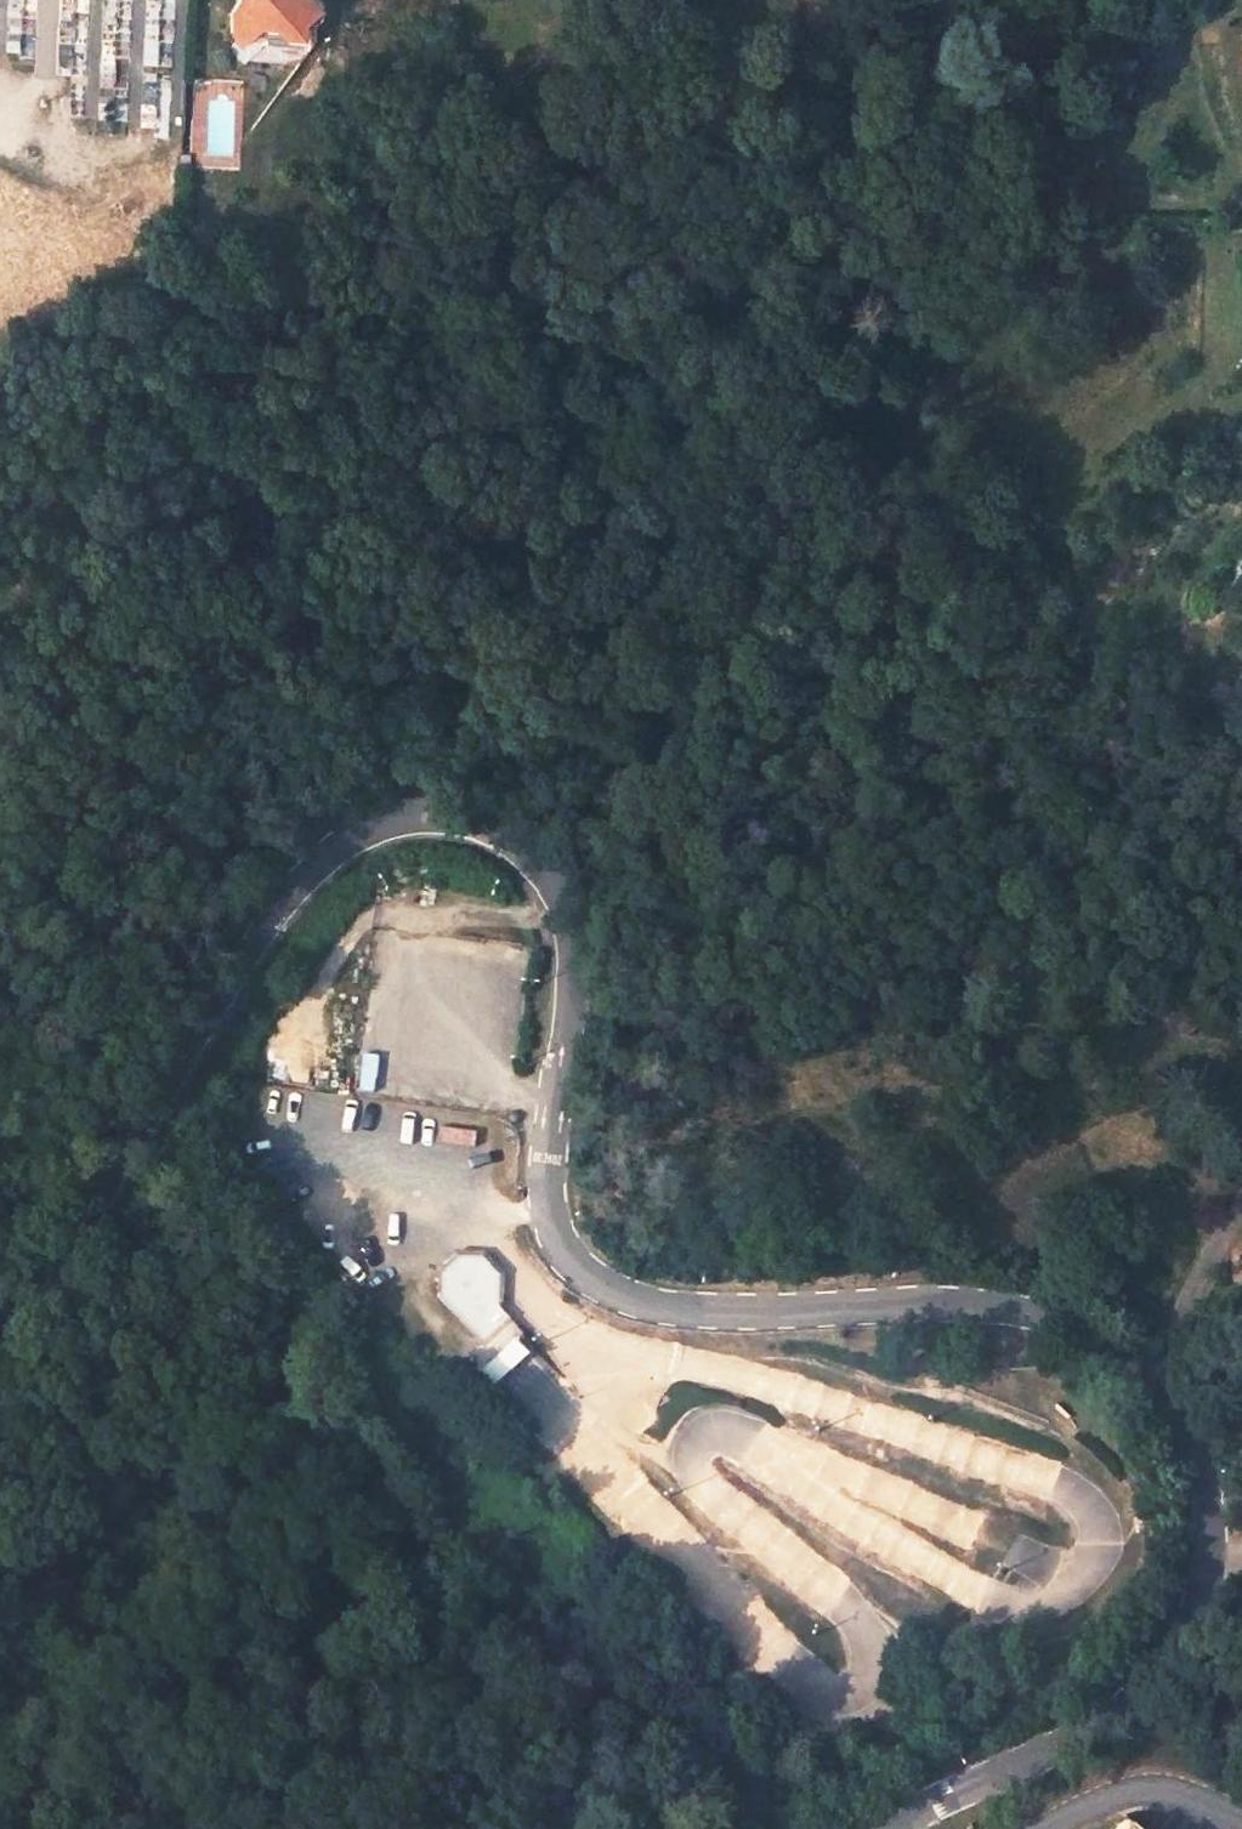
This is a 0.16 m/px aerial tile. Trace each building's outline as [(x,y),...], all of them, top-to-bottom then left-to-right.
[(240,6),(239,24),(238,27),(251,40),(267,19),(292,19),(292,30),(318,30),(317,16),(330,2),(328,0),(245,0),(240,6)] [(392,935),(379,1059),(475,1069),(488,945),(392,935)] [(1181,1042),(1191,1030),(1185,1024),(1179,1020),(1170,1034),(1181,1042)] [(492,1307),(500,1276),(487,1255),(460,1249),(439,1263),(433,1289),(476,1361),(512,1337),(492,1307)]
